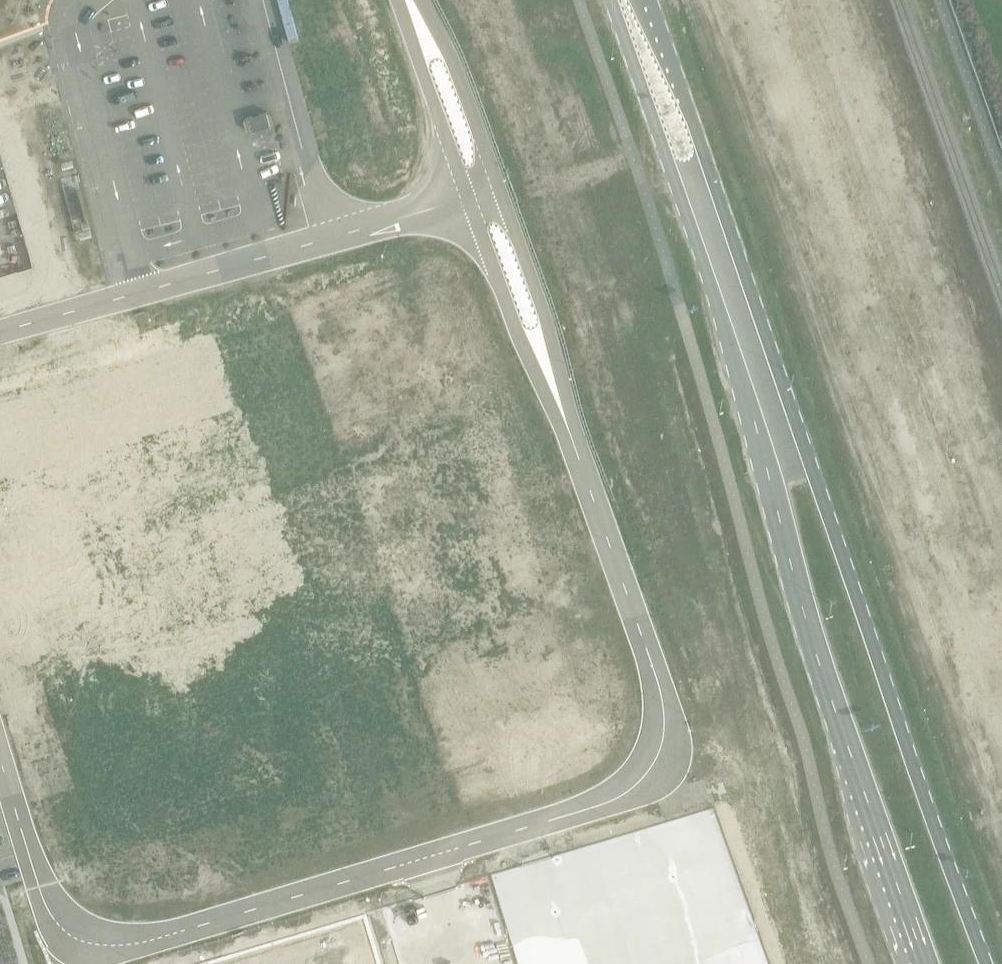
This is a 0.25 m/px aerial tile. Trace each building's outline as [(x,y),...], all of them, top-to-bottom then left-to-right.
[(266,112),(251,116),(245,118),(249,132),(270,126),(266,112)] [(188,963),(377,963),(361,912),(188,963)]
